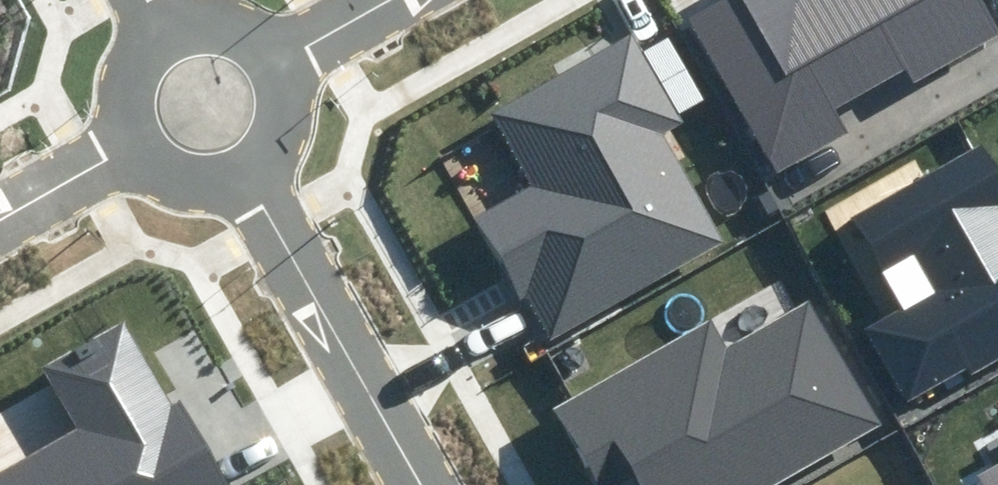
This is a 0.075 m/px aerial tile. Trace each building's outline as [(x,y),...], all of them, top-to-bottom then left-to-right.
[(684,17),(777,173),(845,133),(831,109),(904,65),(912,78),(997,27),(982,0),(713,0),(684,17)] [(528,184),(720,238),(662,136),(682,124),(631,34),(488,114),(528,184)] [(981,150),(851,225),(899,307),(861,329),(906,405),(997,352),(997,179),(981,150)] [(720,238),(528,184),(472,215),(541,338),(720,238)] [(548,409),(593,484),(614,484),(630,476),(635,484),(768,484),(873,424),(805,307),(726,353),(706,318),(548,409)] [(184,402),(173,408),(126,324),(45,369),(76,426),(0,468),(0,484),(231,484),(184,402)] [(979,471),(986,484),(997,484),(997,460),(979,471)]
